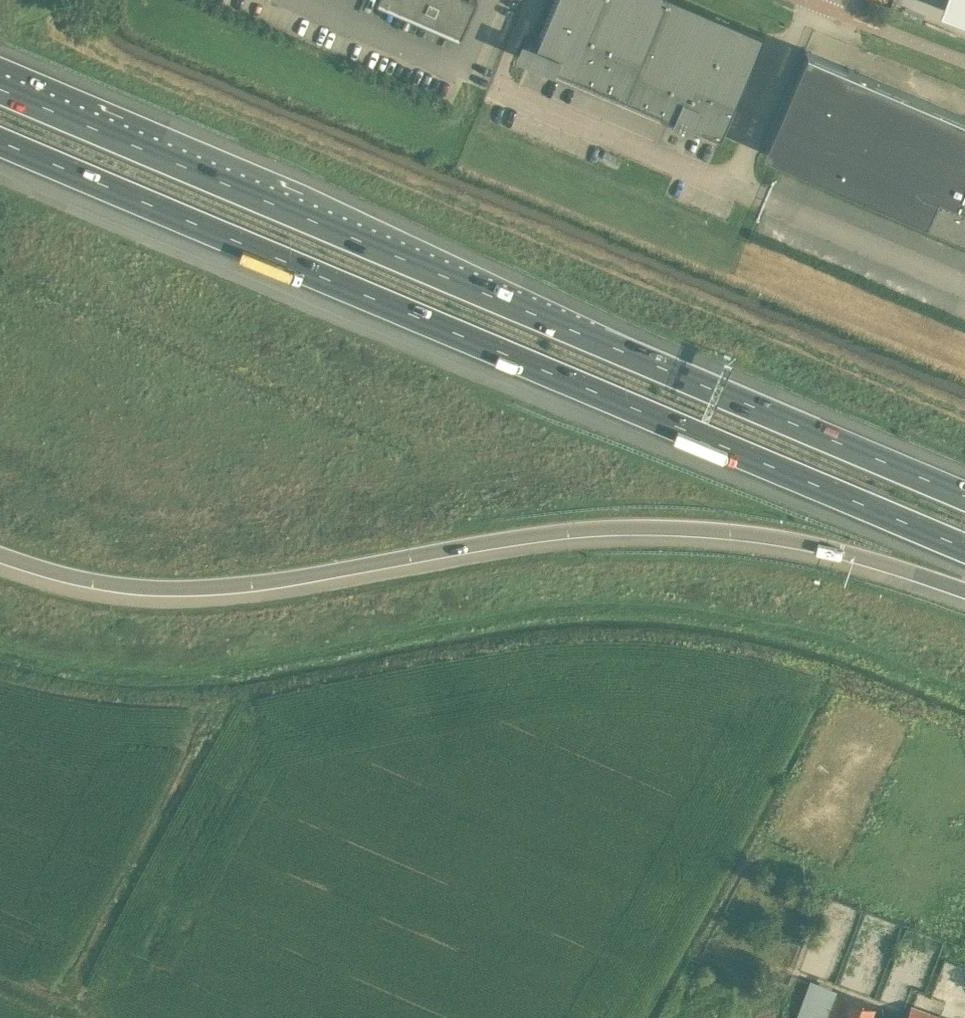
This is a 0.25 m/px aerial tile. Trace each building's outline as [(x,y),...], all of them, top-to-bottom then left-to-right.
[(460,28),(465,16),(470,18),(470,17),(465,15),(472,0),(394,0),(460,28)] [(674,116),(673,119),(686,125),(688,122),(720,136),(764,33),(686,0),(555,0),(535,46),(530,44),(525,56),(530,58),(553,68),(554,65),(674,116)] [(806,49),(763,151),(780,158),(964,237),(964,117),(806,49)] [(875,1004),(834,989),(809,980),(795,1017),(870,1017),(875,1004)] [(911,1004),(906,1017),(946,1017),(911,1004)]
